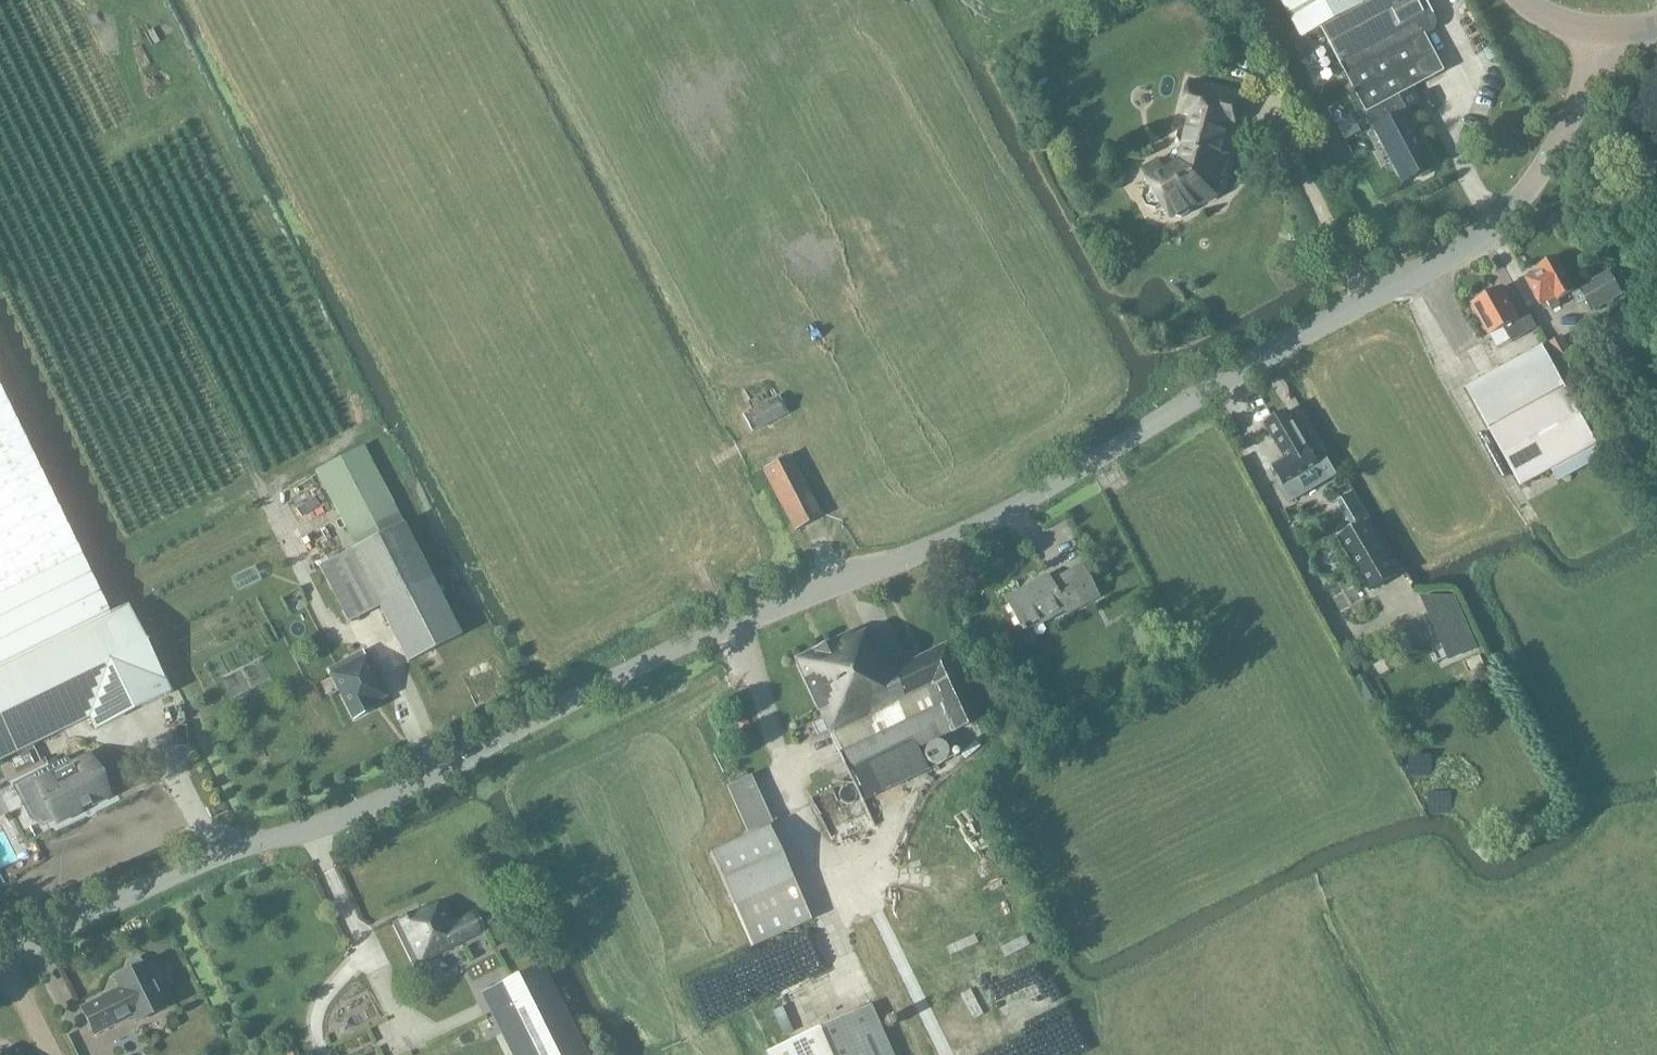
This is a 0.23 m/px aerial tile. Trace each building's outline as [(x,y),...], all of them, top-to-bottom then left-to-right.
[(1303,36),(1323,25),(1368,111),(1372,109),(1394,97),(1400,94),(1443,71),(1424,35),(1431,31),(1434,27),(1435,23),(1435,18),(1433,14),(1435,13),(1428,0),(1370,0),(1369,0),(1368,0),(1284,0),(1303,36)] [(1153,187),(1145,192),(1143,200),(1148,207),(1156,210),(1164,205),(1172,218),(1176,216),(1182,218),(1190,212),(1192,206),(1195,204),(1200,205),(1216,195),(1213,189),(1214,188),(1218,173),(1224,175),(1229,155),(1220,153),(1227,126),(1233,127),(1241,95),(1190,82),(1182,114),(1192,117),(1189,129),(1185,128),(1179,132),(1177,139),(1181,145),(1185,146),(1180,164),(1165,172),(1159,162),(1143,172),(1153,187)] [(1368,111),(1366,113),(1372,125),(1374,124),(1404,181),(1417,174),(1422,176),(1430,172),(1431,167),(1436,164),(1408,111),(1400,94),(1394,97),(1372,109),(1368,111)] [(1383,145),(1373,150),(1379,165),(1390,161),(1383,145)] [(1541,269),(1526,277),(1541,304),(1547,300),(1552,309),(1561,304),(1558,299),(1575,290),(1557,257),(1551,260),(1550,257),(1542,261),(1543,264),(1540,266),(1541,269)] [(1579,287),(1592,310),(1623,293),(1610,270),(1579,287)] [(1477,301),(1473,303),(1490,334),(1504,326),(1512,340),(1537,326),(1529,312),(1519,318),(1502,287),(1487,295),(1484,293),(1477,297),(1477,301)] [(1547,344),(1563,373),(1578,365),(1562,336),(1547,344)] [(1467,387),(1521,486),(1552,469),(1558,480),(1603,455),(1543,345),(1467,387)] [(109,612),(0,388),(0,667),(109,612)] [(743,413),(753,431),(788,413),(778,394),(743,413)] [(1289,411),(1266,424),(1286,458),(1274,465),(1282,477),(1276,481),(1290,505),(1336,477),(1326,461),(1320,465),(1289,411)] [(318,471),(358,547),(404,523),(364,447),(318,471)] [(762,468),(794,530),(822,516),(790,454),(762,468)] [(1366,522),(1339,538),(1371,591),(1398,575),(1366,522)] [(379,605),(381,609),(408,662),(460,635),(404,523),(358,547),(352,550),(379,605)] [(350,624),(381,609),(379,605),(352,550),(321,566),(350,624)] [(1066,614),(1097,597),(1080,565),(1050,582),(1047,576),(1005,599),(1023,633),(1027,631),(1026,629),(1063,609),(1066,614)] [(1477,646),(1455,597),(1423,596),(1445,645),(1460,638),(1466,651),(1477,646)] [(169,693),(124,604),(118,608),(109,612),(0,667),(0,762),(93,716),(99,728),(169,693)] [(851,631),(795,658),(846,767),(847,766),(912,735),(918,747),(952,730),(952,731),(981,717),(946,644),(890,671),(871,629),(854,638),(851,631)] [(363,652),(328,670),(354,720),(374,710),(371,704),(386,697),(363,652)] [(15,783),(9,786),(10,787),(16,784),(26,805),(20,807),(21,809),(26,806),(32,816),(41,822),(52,817),(54,821),(108,794),(89,758),(60,772),(56,764),(66,759),(65,758),(15,783)] [(769,827),(747,777),(728,786),(688,804),(710,853),(769,827)] [(831,786),(812,792),(824,835),(843,830),(831,786)] [(811,920),(769,827),(710,853),(752,946),(811,920)] [(849,864),(868,837),(862,833),(843,860),(849,864)] [(393,924),(415,967),(485,932),(475,912),(452,923),(441,903),(428,910),(427,907),(393,924)] [(696,1010),(806,973),(802,959),(797,961),(792,946),(686,981),(696,1010)] [(121,991),(104,999),(103,998),(82,1008),(95,1035),(116,1024),(116,1023),(133,1014),(137,1022),(167,1007),(158,988),(162,986),(163,982),(156,967),(151,966),(148,968),(145,963),(143,965),(141,961),(136,960),(129,963),(128,968),(129,971),(115,978),(121,991)] [(513,1054),(587,1054),(542,964),(483,994),(513,1054)] [(880,1025),(871,1006),(771,1051),(773,1054),(889,1054),(876,1027),(880,1025)] [(992,1050),(993,1054),(990,1054),(1066,1054),(1103,1042),(1094,1014),(992,1050)]
